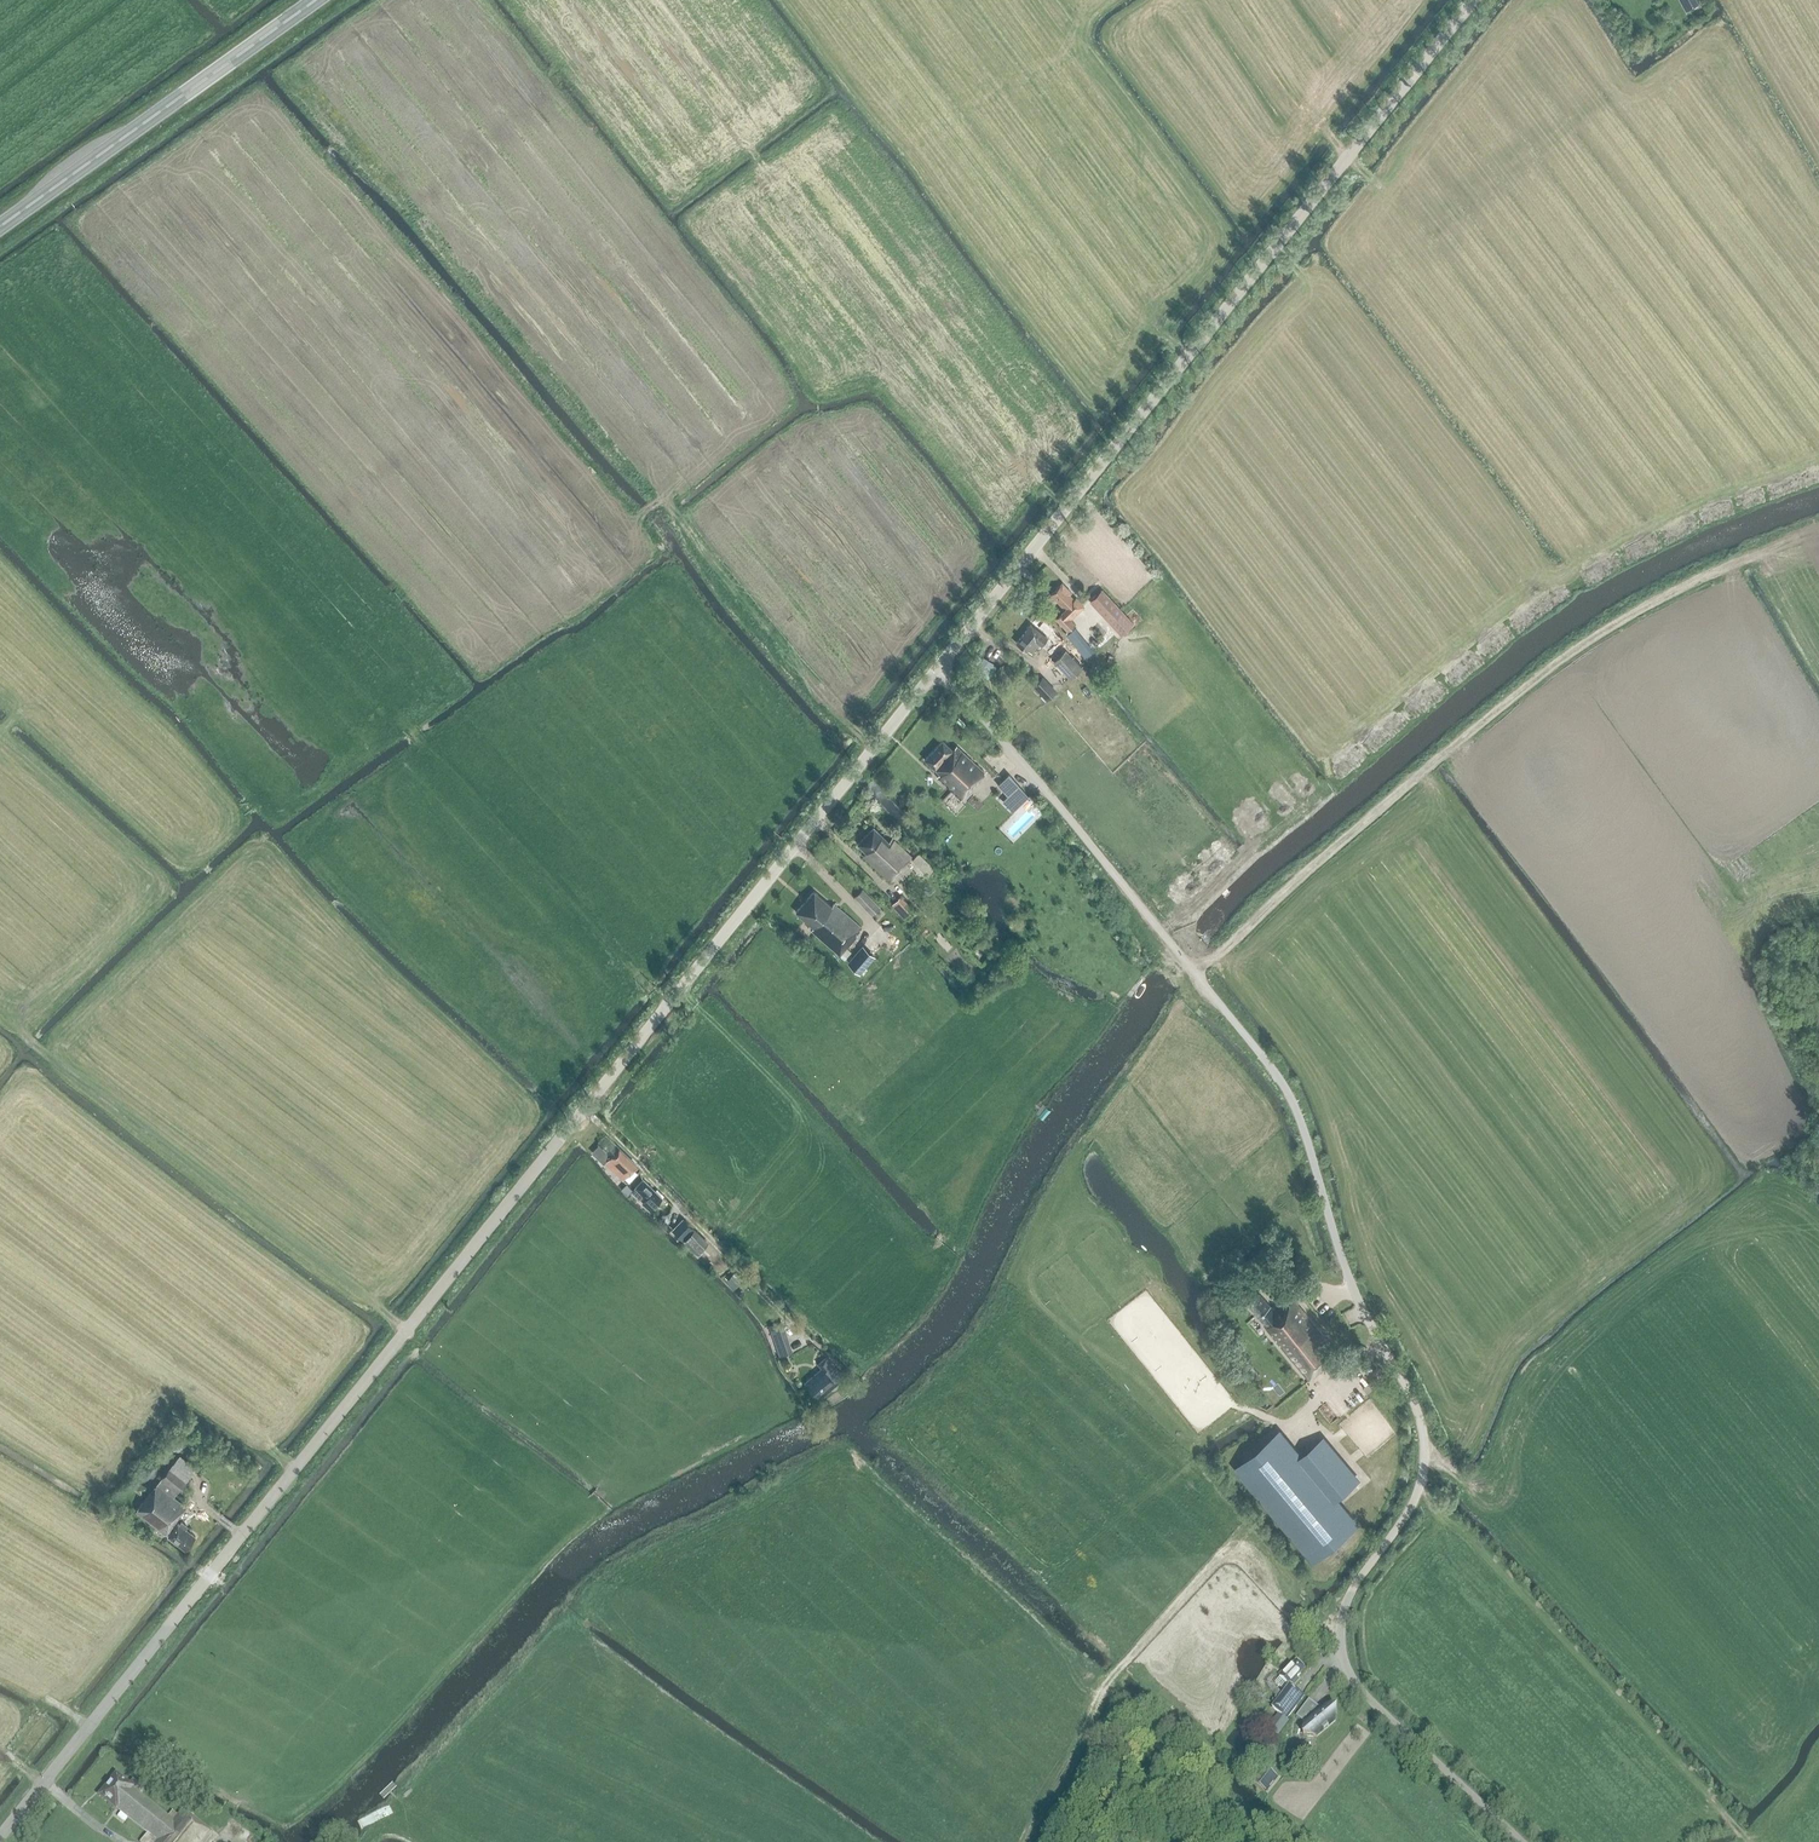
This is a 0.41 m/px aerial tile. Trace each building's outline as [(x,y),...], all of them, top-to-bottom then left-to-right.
[(1062,609),(1053,618),(1065,631),(1073,623),(1069,619),(1082,606),(1074,598),(1072,599),(1067,595),(1071,591),(1064,584),(1058,590),(1056,588),(1049,595),(1062,609)] [(1131,622),(1099,589),(1089,600),(1122,632),(1131,622)] [(1045,649),(1056,635),(1051,631),(1052,629),(1033,615),(1026,624),(1028,626),(1014,643),(1026,652),(1027,651),(1030,653),(1038,643),(1045,649)] [(1066,634),(1085,658),(1090,654),(1090,653),(1093,651),(1075,627),(1066,634)] [(1053,662),(1070,679),(1082,667),(1065,650),(1053,662)] [(1033,687),(1046,701),(1057,691),(1043,677),(1033,687)] [(938,774),(935,778),(960,801),(978,782),(976,780),(983,773),(955,747),(952,751),(941,741),(922,760),(938,774)] [(1010,794),(1020,804),(1027,797),(1008,775),(998,785),(1008,796),(1010,794)] [(1002,799),(999,801),(1012,813),(1014,811),(1002,799)] [(903,865),(911,858),(892,839),(888,842),(873,827),(856,844),(864,852),(862,855),(889,882),(904,866),(903,865)] [(926,861),(918,853),(912,859),(921,867),(926,861)] [(854,898),(872,916),(881,908),(862,889),(854,898)] [(852,934),(859,926),(832,904),(830,906),(812,891),(795,912),(812,927),(810,930),(840,955),(846,947),(855,937),(852,934)] [(890,906),(904,920),(913,911),(899,897),(890,906)] [(860,946),(847,962),(857,971),(871,955),(860,946)] [(846,947),(840,955),(845,959),(851,952),(846,947)] [(600,1157),(624,1179),(636,1166),(606,1138),(599,1145),(605,1152),(600,1157)] [(663,1199),(644,1181),(632,1193),(639,1200),(643,1196),(648,1201),(644,1205),(651,1211),(663,1199)] [(661,1224),(660,1225),(663,1228),(668,1224),(669,1216),(662,1215),(661,1224)] [(672,1229),(682,1239),(693,1228),(683,1218),(672,1229)] [(694,1229),(683,1241),(696,1254),(708,1242),(694,1229)] [(732,1275),(727,1280),(734,1288),(739,1282),(732,1275)] [(1329,1360),(1337,1354),(1292,1300),(1275,1314),(1258,1294),(1246,1304),(1267,1328),(1265,1329),(1308,1381),(1330,1362),(1329,1360)] [(792,1353),(785,1331),(773,1335),(780,1357),(792,1353)] [(836,1385),(845,1378),(828,1357),(819,1364),(825,1371),(817,1377),(817,1376),(809,1382),(819,1395),(834,1383),(836,1385)] [(1359,1383),(1369,1393),(1379,1383),(1370,1373),(1359,1383)] [(1239,1472),(1311,1558),(1354,1522),(1332,1496),(1355,1478),(1325,1443),(1303,1461),(1282,1435),(1239,1472)] [(149,1477),(157,1465),(150,1461),(142,1473),(149,1477)] [(186,1549),(195,1537),(185,1529),(187,1526),(181,1522),(180,1524),(175,1520),(186,1507),(173,1497),(178,1490),(179,1491),(187,1481),(170,1468),(162,1479),(163,1479),(158,1486),(157,1485),(137,1511),(165,1534),(169,1529),(171,1531),(168,1535),(186,1549)] [(1278,1674),(1281,1677),(1276,1682),(1285,1691),(1272,1708),(1286,1718),(1304,1695),(1293,1686),(1300,1678),(1298,1676),(1304,1668),(1296,1660),(1285,1670),(1284,1669),(1278,1674)] [(1303,1735),(1317,1737),(1336,1721),(1337,1708),(1323,1706),(1319,1710),(1316,1707),(1317,1706),(1309,1700),(1296,1716),(1304,1722),(1303,1735)] [(1269,1728),(1279,1735),(1289,1721),(1278,1714),(1269,1728)] [(1265,1766),(1253,1781),(1265,1791),(1277,1776),(1265,1766)] [(136,1784),(132,1780),(129,1783),(117,1772),(98,1795),(146,1833),(139,1841),(206,1841),(213,1833),(182,1809),(177,1816),(171,1812),(167,1817),(139,1794),(143,1789),(136,1784)]
